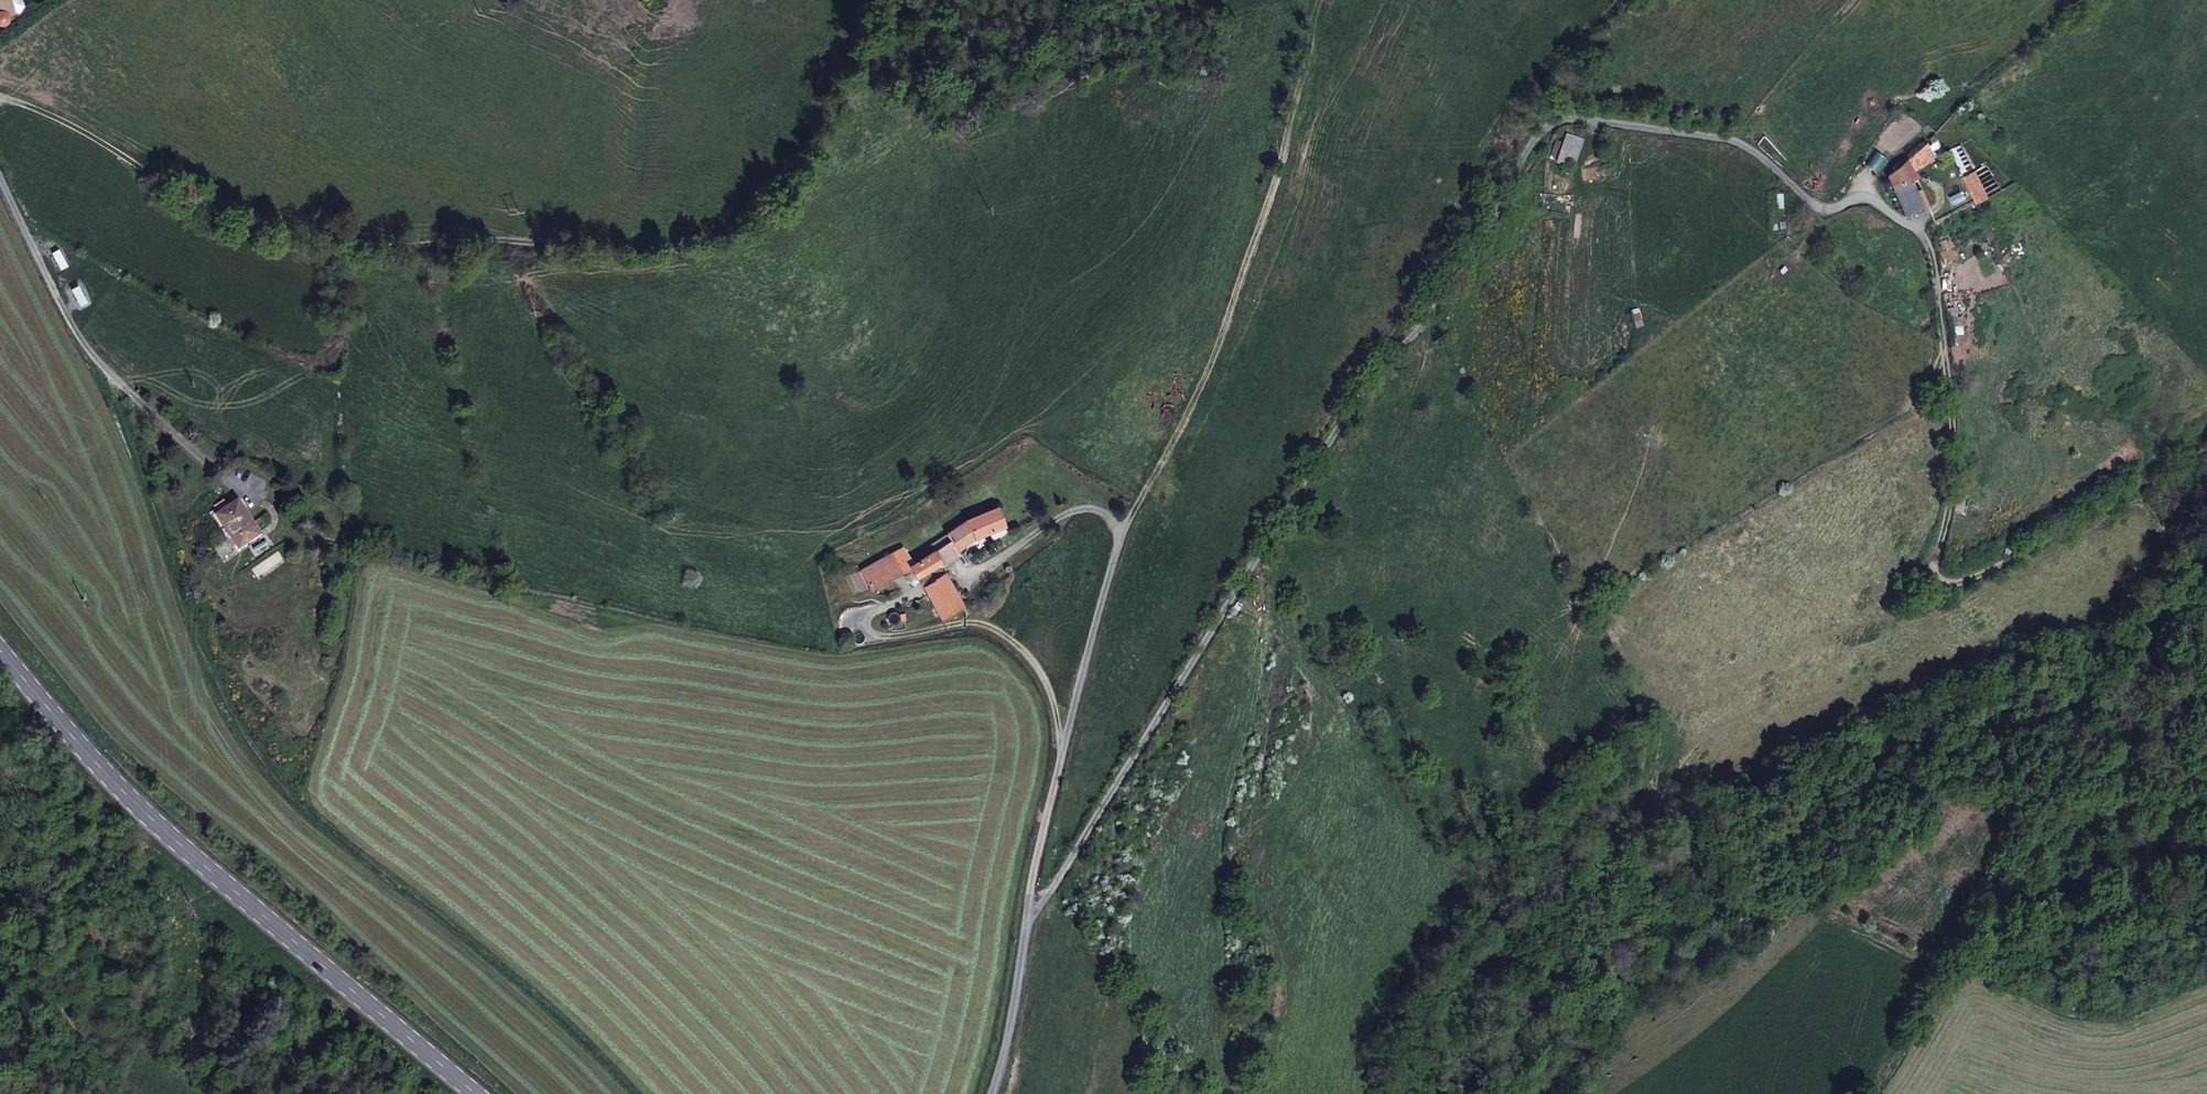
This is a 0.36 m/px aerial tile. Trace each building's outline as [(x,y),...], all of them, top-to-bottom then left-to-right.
[(9,17),(17,13),(11,0),(0,0),(0,25),(1,26),(2,26),(3,26),(4,25),(5,25),(6,24),(7,23),(8,23),(8,22),(9,21),(9,19),(9,18),(9,17)] [(1566,134),(1556,161),(1573,168),(1583,140),(1566,134)] [(1886,176),(1905,219),(1924,208),(1912,180),(1917,177),(1914,172),(1933,160),(1926,143),(1906,160),(1886,176)] [(1954,160),(1949,149),(1943,152),(1948,163),(1954,160)] [(1974,172),(1961,178),(1975,204),(1986,198),(1974,172)] [(259,533),(237,500),(216,514),(238,546),(259,533)] [(951,540),(932,552),(941,567),(942,566),(942,568),(961,556),(959,552),(982,533),(984,534),(989,531),(1004,525),(998,508),(966,520),(966,521),(946,534),(951,540)] [(1004,525),(989,531),(995,542),(1008,532),(1004,525)] [(902,547),(893,552),(905,574),(914,569),(919,578),(920,577),(943,622),(965,608),(941,567),(932,552),(914,565),(902,547)] [(893,552),(862,569),(874,591),(905,574),(893,552)]
